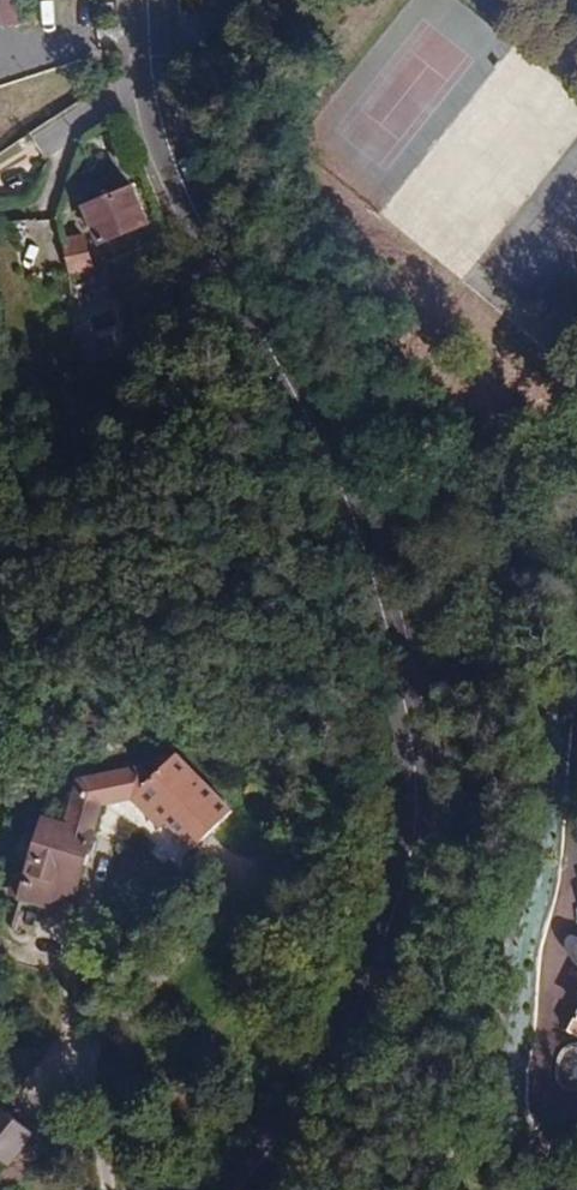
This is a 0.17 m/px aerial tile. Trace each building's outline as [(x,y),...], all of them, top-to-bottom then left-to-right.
[(100,243),(147,224),(133,187),(84,206),(100,243)] [(83,236),(63,239),(71,274),(93,269),(83,236)] [(151,760),(130,782),(151,801),(157,793),(194,828),(232,785),(174,736),(151,760)] [(109,761),(116,788),(130,782),(151,760),(138,750),(109,761)] [(101,793),(116,788),(109,761),(83,771),(101,793)] [(75,901),(101,793),(83,771),(75,767),(65,812),(40,811),(24,895),(75,901)] [(32,1109),(0,1083),(0,1147),(32,1109)]
